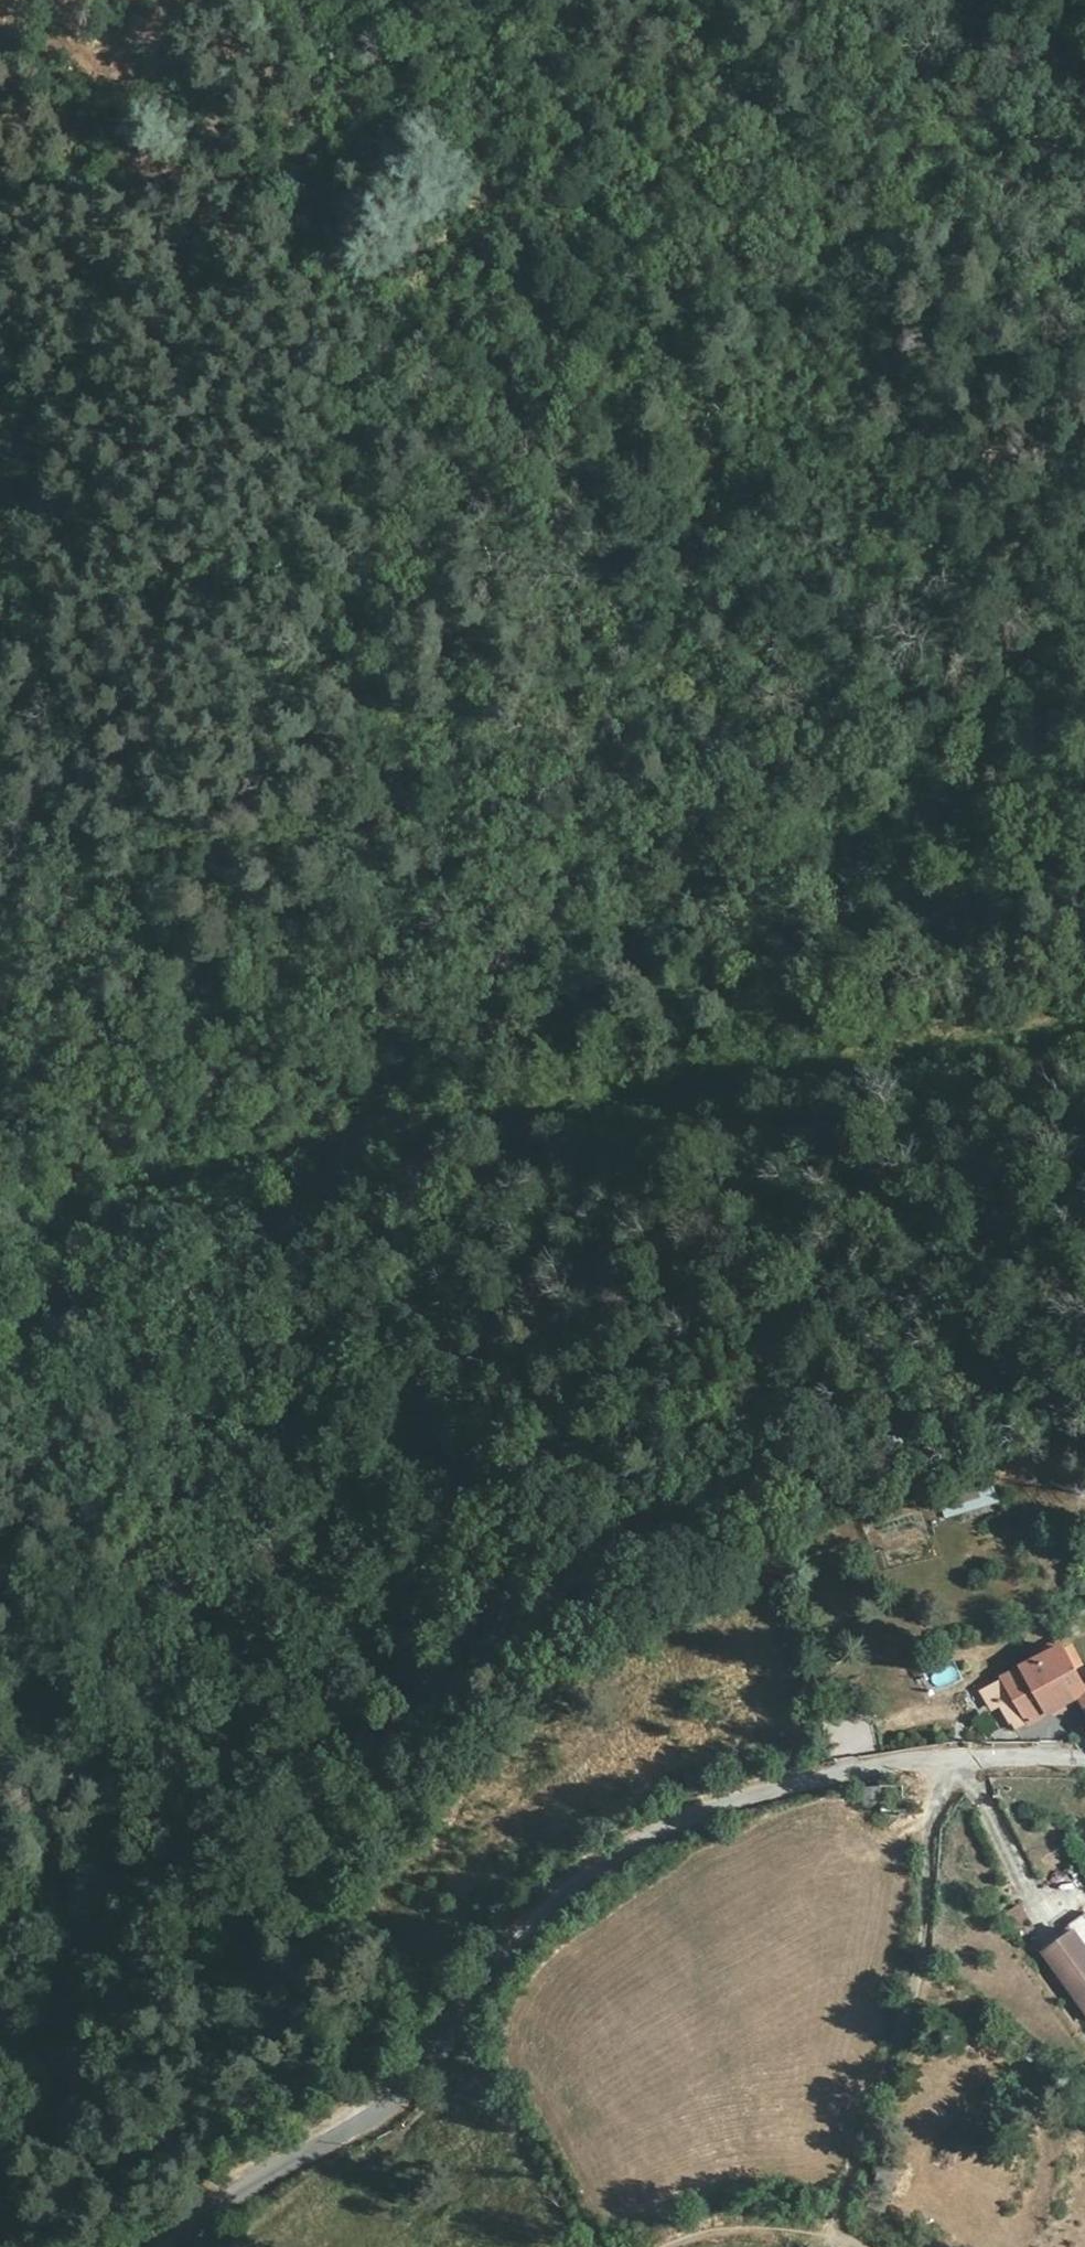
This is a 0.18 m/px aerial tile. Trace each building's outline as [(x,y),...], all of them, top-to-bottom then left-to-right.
[(1017,1731),(1080,1695),(1084,1704),(1084,1685),(1064,1647),(982,1693),(1017,1731)] [(952,1663),(933,1674),(941,1688),(960,1677),(952,1663)] [(823,1754),(878,1750),(876,1721),(821,1724),(823,1754)] [(1079,1932),(1043,1956),(1084,2017),(1084,1940),(1079,1932)]
